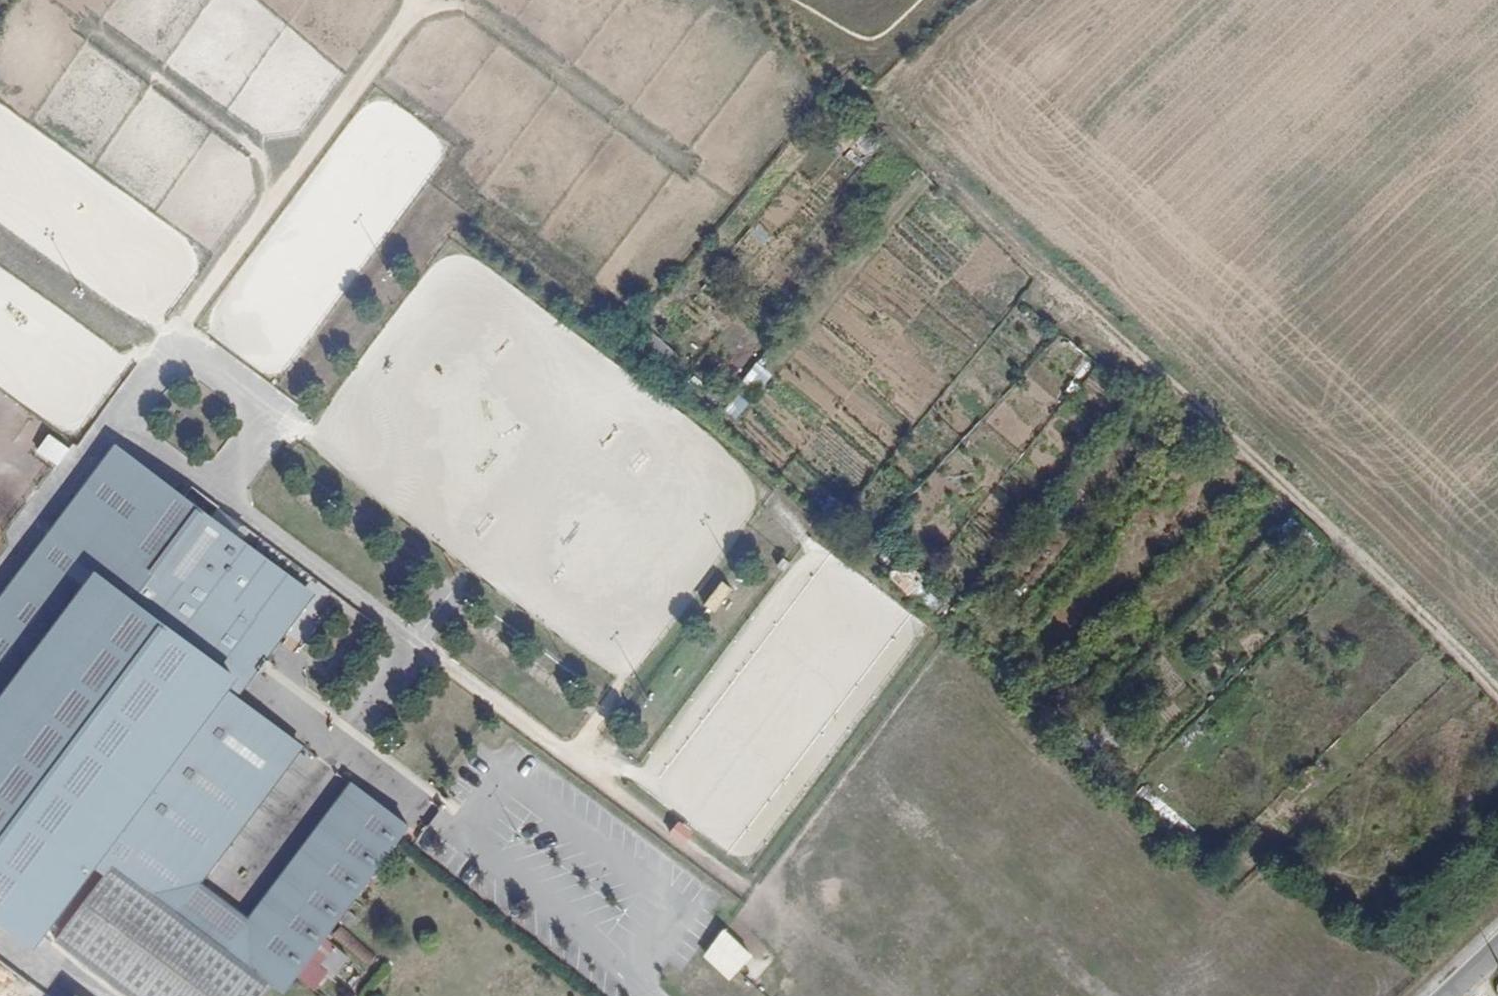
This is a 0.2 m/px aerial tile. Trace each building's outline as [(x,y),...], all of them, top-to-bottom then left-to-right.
[(34,453),(58,466),(70,445),(47,431),(34,453)] [(0,604),(0,707),(92,585),(235,688),(98,870),(113,879),(274,994),(276,995),(283,995),(409,833),(349,788),(246,925),(203,888),(305,754),(235,704),(315,601),(116,454),(0,604)] [(29,962),(98,870),(235,688),(92,585),(0,707),(0,939),(29,962)] [(274,994),(113,879),(57,947),(124,995),(273,995),(274,994)] [(730,979),(754,953),(726,927),(702,953),(730,979)] [(340,928),(334,936),(367,961),(373,954),(340,928)]
